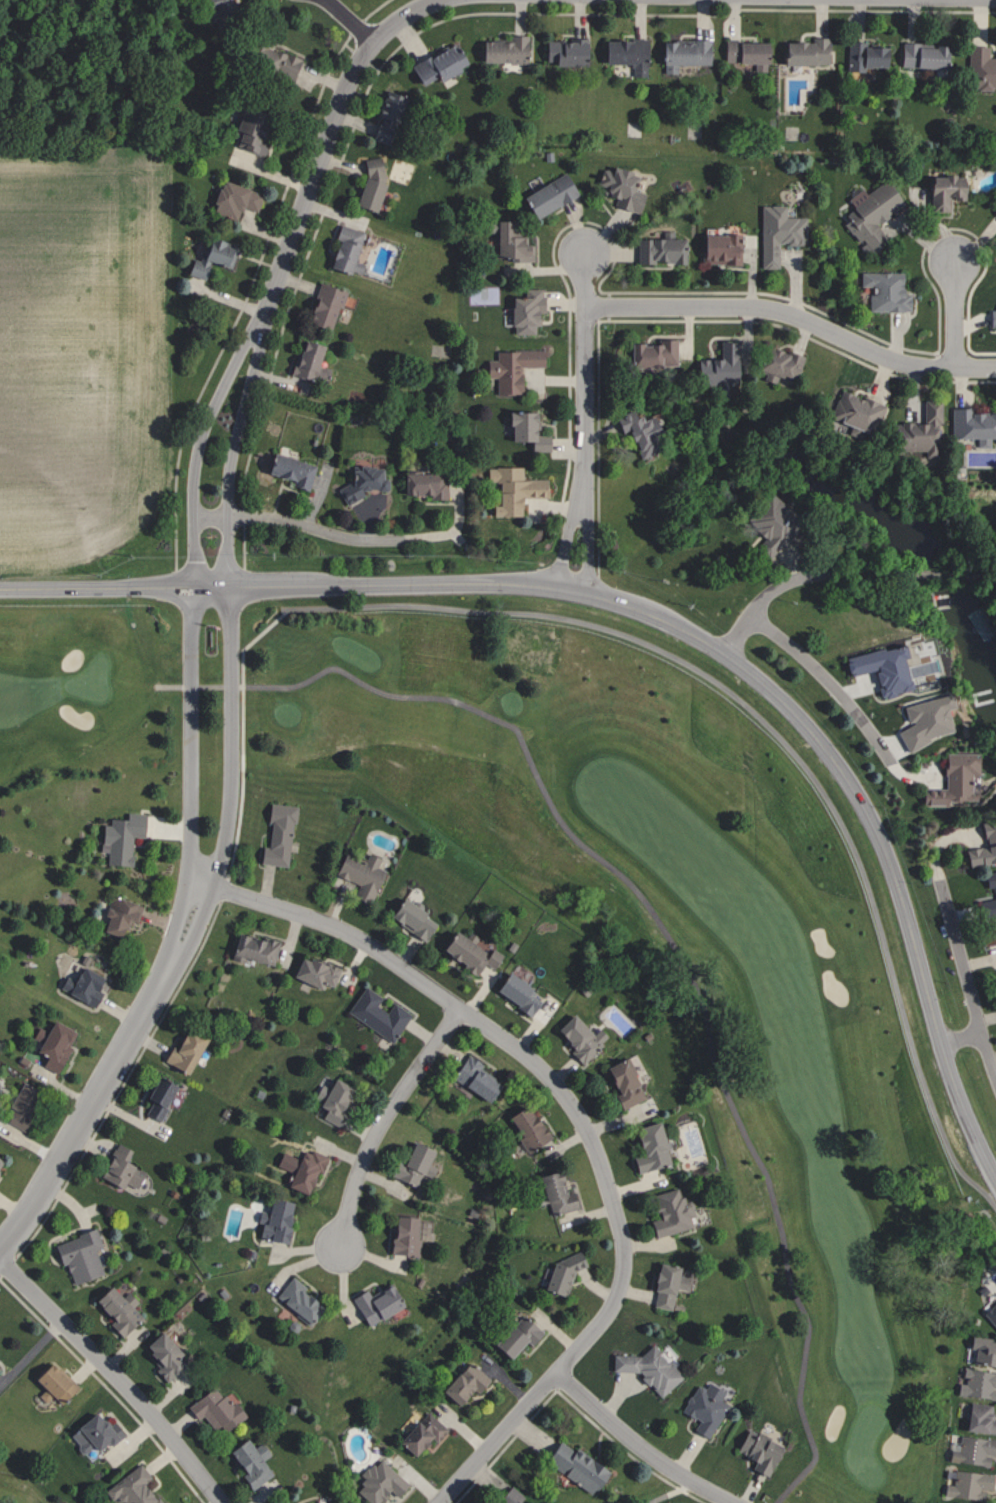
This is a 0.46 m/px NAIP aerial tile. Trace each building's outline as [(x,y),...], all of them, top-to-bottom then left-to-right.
[(227,0),(203,0),(204,9),(228,4),(227,0)] [(479,39),(479,61),(524,62),(525,34),(508,34),(508,40),(479,39)] [(827,37),(811,36),(811,41),(782,40),(782,63),(827,64),(827,37)] [(543,39),(544,61),(552,60),(552,65),(584,65),(583,38),(543,39)] [(645,76),(645,39),(602,38),(601,62),(631,63),(630,76),(645,76)] [(708,64),(708,40),(661,39),(660,73),(676,73),(676,63),(708,64)] [(299,60),(253,40),(244,62),(290,82),(299,60)] [(765,71),(764,40),(723,41),(723,62),(753,61),(753,71),(765,71)] [(883,67),(883,46),(864,45),(864,41),(847,41),(846,71),(864,71),(864,66),(883,67)] [(946,43),(900,42),(899,66),(946,67),(946,43)] [(435,76),(436,78),(465,65),(454,43),(408,64),(417,83),(435,76)] [(967,45),(967,88),(995,88),(995,58),(987,58),(987,45),(967,45)] [(367,136),(383,143),(403,96),(387,89),(367,136)] [(230,137),(236,138),(234,147),(260,153),(265,136),(252,133),(258,111),(238,106),(230,137)] [(364,156),(355,206),(375,210),(384,160),(364,156)] [(638,212),(642,192),(631,190),(635,172),(610,166),(609,170),(600,168),(596,185),(606,187),(604,195),(614,198),(612,206),(638,212)] [(575,196),(565,173),(520,194),(530,217),(575,196)] [(948,211),(948,199),(962,199),(963,174),(928,174),(928,210),(948,211)] [(256,211),(261,193),(219,179),(209,211),(235,219),(240,206),(256,211)] [(901,203),(883,179),(864,193),(860,188),(848,197),(855,207),(840,219),(857,242),(861,239),(871,252),(886,241),(874,224),(901,203)] [(777,267),(777,243),(805,243),(805,216),(783,216),(783,204),(759,205),(760,268),(777,267)] [(532,260),(532,244),(524,244),(524,231),(510,230),(510,219),(494,219),(494,256),(511,256),(511,260),(532,260)] [(362,231),(340,223),(325,265),(347,273),(362,231)] [(636,237),(635,263),(652,263),(652,261),(682,262),(682,237),(672,237),(672,230),(661,230),(661,237),(636,237)] [(739,234),(700,233),(699,262),(739,263),(739,234)] [(207,261),(230,267),(236,245),(205,236),(198,259),(189,257),(184,273),(203,278),(207,261)] [(902,272),(859,272),(860,286),(868,286),(869,311),(909,310),(909,292),(902,292),(902,272)] [(327,329),(334,305),(340,307),(345,290),(317,282),(305,323),(327,329)] [(535,333),(535,312),(541,312),(541,288),(522,288),(522,296),(508,296),(509,325),(512,325),(512,333),(535,333)] [(628,343),(628,366),(675,365),(674,338),(657,339),(657,343),(628,343)] [(321,345),(300,339),(289,375),(324,385),(328,368),(315,364),(321,345)] [(718,358),(695,358),(695,385),(716,385),(716,390),(733,390),(733,341),(718,341),(718,358)] [(802,356),(763,345),(755,370),(764,372),(762,379),(775,383),(778,374),(795,379),(802,356)] [(495,394),(521,393),(521,366),(542,366),(541,349),(495,350),(495,360),(485,360),(485,377),(495,377),(495,394)] [(829,418),(849,425),(846,434),(868,441),(880,403),(838,390),(829,418)] [(922,423),(891,422),(890,450),(924,451),(924,456),(935,456),(936,422),(940,422),(940,400),(923,399),(922,423)] [(976,437),(976,446),(989,446),(989,437),(995,437),(995,412),(968,412),(968,407),(950,407),(951,437),(976,437)] [(638,459),(653,453),(644,430),(655,426),(650,412),(633,419),(630,410),(613,416),(620,433),(627,430),(638,459)] [(533,411),(507,411),(507,441),(529,441),(529,451),(547,451),(547,434),(533,434),(533,411)] [(307,490),(314,466),(270,451),(263,472),(292,481),(291,485),(307,490)] [(340,485),(341,500),(361,500),(360,489),(385,489),(384,479),(379,479),(379,466),(349,467),(349,484),(340,485)] [(517,516),(518,497),(545,497),(545,480),(521,479),(521,467),(486,466),(485,481),(497,481),(496,504),(489,504),(489,515),(517,516)] [(402,494),(429,495),(429,499),(444,499),(445,472),(402,472),(402,494)] [(793,527),(781,517),(788,509),(769,491),(743,519),(763,537),(753,548),(765,558),(793,527)] [(909,690),(902,658),(906,657),(904,644),(843,657),(847,676),(873,670),(876,687),(875,687),(877,697),(909,690)] [(902,750),(927,745),(926,736),(950,731),(946,709),(952,707),(949,695),(902,705),(906,725),(898,727),(902,750)] [(976,752),(943,753),(944,789),(921,790),(921,805),(948,805),(948,801),(972,800),(971,774),(977,774),(976,752)] [(294,806),(286,866),(259,864),(261,847),(266,847),(270,820),(266,819),(268,802),(294,806)] [(143,813),(142,838),(131,838),(131,865),(105,864),(106,843),(99,842),(101,823),(108,823),(108,818),(124,818),(124,811),(143,813)] [(967,866),(995,862),(995,821),(981,823),(984,847),(965,849),(967,866)] [(345,853),(364,862),(368,853),(379,858),(375,868),(384,872),(368,905),(352,897),(357,884),(335,874),(345,853)] [(995,915),(995,870),(982,873),(985,889),(991,888),(993,898),(977,902),(981,918),(995,915)] [(100,931),(111,896),(142,904),(136,923),(126,920),(121,937),(100,931)] [(401,898),(437,922),(422,942),(387,919),(401,898)] [(980,929),(983,945),(995,943),(995,926),(980,929)] [(453,930),(486,953),(490,947),(502,955),(493,970),(482,963),(475,975),(438,951),(453,930)] [(244,959),(271,966),(278,941),(261,937),(260,941),(235,934),(228,960),(242,964),(244,959)] [(320,983),(331,987),(338,969),(299,954),(290,977),(317,988),(320,983)] [(57,988),(92,1007),(100,993),(93,989),(100,976),(79,966),(72,979),(64,975),(57,988)] [(506,972),(541,996),(527,1017),(491,993),(506,972)] [(391,1042),(409,1014),(392,1003),(385,1012),(375,1005),(380,997),(363,986),(346,1012),(391,1042)] [(571,1015),(600,1045),(580,1065),(550,1034),(571,1015)] [(56,1073),(30,1059),(51,1019),(75,1031),(67,1046),(70,1047),(56,1073)] [(185,1074),(204,1039),(184,1029),(174,1047),(170,1045),(161,1061),(185,1074)] [(487,1100),(497,1079),(479,1070),(482,1063),(463,1054),(450,1082),(487,1100)] [(625,1056),(643,1097),(620,1110),(600,1070),(625,1056)] [(159,1122),(166,1108),(163,1106),(174,1086),(155,1076),(143,1099),(150,1103),(144,1115),(159,1122)] [(331,1124),(351,1089),(331,1078),(326,1088),(319,1084),(310,1100),(324,1108),(319,1117),(331,1124)] [(0,1118),(21,1079),(43,1090),(21,1130),(0,1118)] [(548,1138),(526,1104),(505,1117),(527,1152),(548,1138)] [(656,1122),(668,1165),(637,1174),(632,1159),(640,1157),(635,1138),(631,1140),(627,1129),(656,1122)] [(431,1150),(410,1142),(402,1164),(395,1161),(389,1177),(416,1187),(419,1178),(429,1181),(434,1167),(426,1164),(431,1150)] [(143,1172),(124,1162),(129,1150),(114,1143),(97,1178),(120,1189),(123,1182),(135,1188),(143,1172)] [(301,1147),(285,1187),(304,1195),(314,1170),(319,1172),(325,1157),(301,1147)] [(537,1176),(548,1216),(577,1207),(572,1191),(563,1193),(556,1171),(537,1176)] [(652,1194),(658,1218),(649,1221),(654,1237),(692,1226),(687,1217),(692,1215),(688,1201),(684,1202),(682,1197),(679,1198),(676,1188),(652,1194)] [(266,1213),(258,1211),(256,1222),(259,1223),(256,1238),(283,1243),(290,1203),(268,1199),(266,1213)] [(417,1257),(419,1240),(413,1239),(415,1219),(393,1216),(388,1253),(417,1257)] [(101,1274),(94,1250),(101,1247),(95,1230),(54,1243),(68,1285),(101,1274)] [(579,1259),(578,1259),(577,1261),(551,1252),(543,1276),(545,1277),(542,1287),(565,1296),(579,1259)] [(657,1260),(651,1288),(655,1289),(652,1306),(670,1309),(674,1287),(685,1289),(686,1277),(675,1274),(677,1264),(657,1260)] [(301,1292),(305,1287),(291,1276),(274,1298),(306,1324),(319,1307),(301,1292)] [(91,1300),(111,1323),(108,1325),(118,1337),(141,1318),(131,1307),(137,1302),(128,1291),(120,1299),(108,1285),(91,1300)] [(367,1294),(366,1291),(352,1296),(362,1324),(399,1311),(390,1286),(367,1294)] [(982,1313),(995,1328),(995,1300),(982,1313)] [(529,1344),(540,1332),(519,1313),(492,1343),(507,1357),(524,1338),(529,1344)] [(153,1371),(164,1382),(186,1361),(158,1332),(140,1348),(157,1367),(153,1371)] [(970,1334),(968,1347),(973,1348),(971,1361),(995,1364),(995,1338),(970,1334)] [(611,1353),(638,1354),(652,1342),(681,1377),(659,1397),(635,1372),(611,1371),(611,1353)] [(487,1379),(467,1360),(439,1389),(455,1404),(471,1386),(476,1391),(487,1379)] [(49,1361),(76,1387),(63,1400),(56,1393),(53,1398),(33,1377),(49,1361)] [(963,1368),(962,1382),(957,1382),(957,1395),(995,1397),(995,1370),(963,1368)] [(696,1385),(702,1388),(707,1381),(723,1391),(719,1399),(728,1405),(708,1440),(692,1429),(696,1421),(679,1410),(696,1385)] [(242,1415),(212,1383),(186,1407),(197,1419),(202,1413),(221,1434),(242,1415)] [(968,1401),(964,1429),(995,1433),(995,1418),(989,1417),(991,1404),(968,1401)] [(396,1440),(411,1454),(429,1435),(434,1440),(445,1429),(425,1410),(396,1440)] [(67,1432),(92,1411),(115,1438),(107,1444),(103,1440),(93,1448),(90,1445),(81,1453),(78,1453),(75,1449),(76,1445),(67,1432)] [(747,1428),(779,1444),(766,1476),(750,1468),(753,1460),(735,1450),(747,1428)] [(988,1454),(994,1454),(995,1439),(959,1435),(957,1450),(949,1449),(948,1461),(987,1465),(988,1454)] [(262,1441),(251,1447),(245,1437),(227,1447),(249,1488),(271,1476),(261,1458),(269,1454),(262,1441)] [(543,1461),(558,1438),(608,1471),(591,1495),(543,1461)] [(377,1456),(357,1477),(363,1482),(355,1490),(369,1502),(376,1502),(389,1490),(394,1495),(405,1484),(377,1456)] [(143,1481),(160,1502),(125,1502),(118,1494),(111,1499),(103,1489),(138,1462),(149,1476),(143,1481)] [(992,1474),(954,1469),(952,1484),(944,1483),(942,1494),(981,1500),(982,1488),(990,1489),(992,1474)] [(529,1501),(527,1502),(493,1502),(509,1485),(529,1501)]
